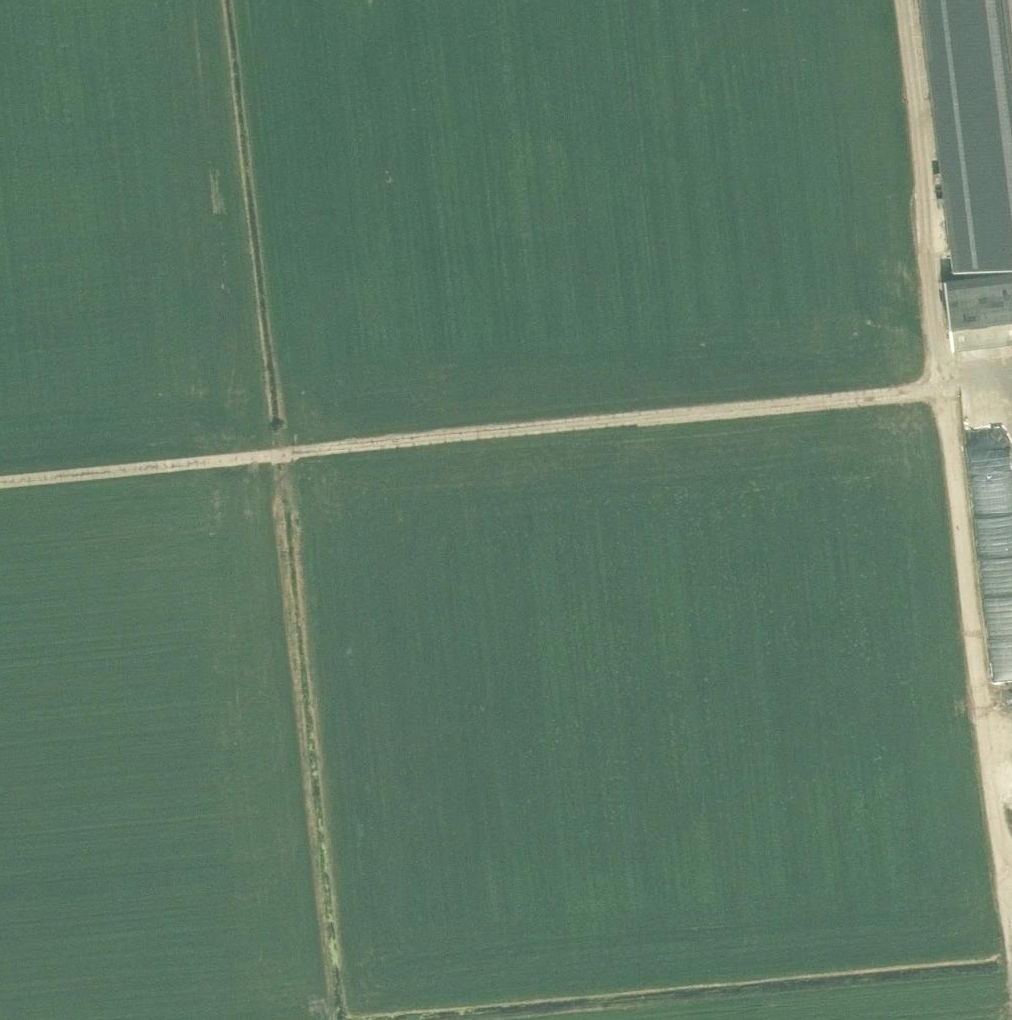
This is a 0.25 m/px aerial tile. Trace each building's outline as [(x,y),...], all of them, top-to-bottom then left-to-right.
[(957,268),(1011,262),(1011,0),(925,0),(957,268)] [(1011,338),(1011,272),(945,281),(953,346),(1011,338)] [(987,493),(973,473),(992,677),(1011,675),(1011,491),(987,493)]
